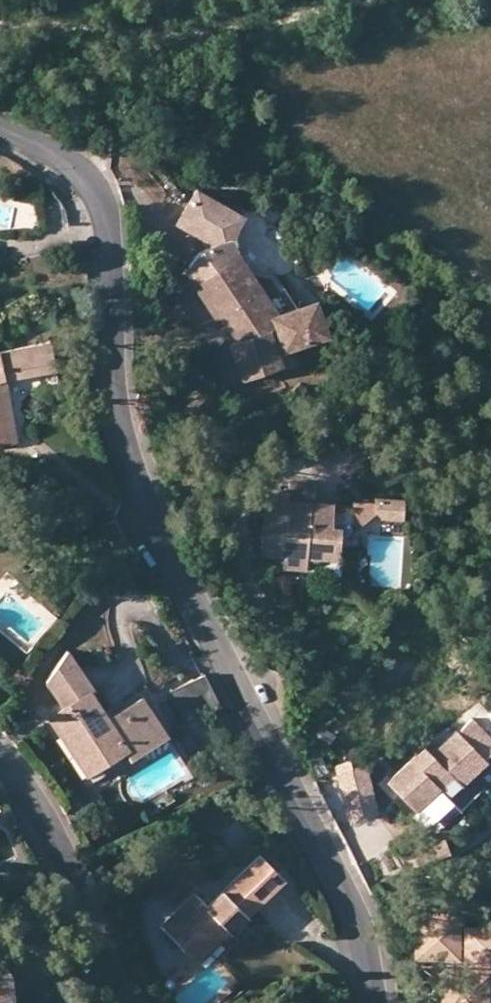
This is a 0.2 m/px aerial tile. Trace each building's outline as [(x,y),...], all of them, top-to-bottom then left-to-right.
[(294,304),(261,273),(257,278),(244,262),(243,264),(240,259),(236,252),(233,244),(234,237),(235,231),(238,224),(241,218),(244,216),(197,189),(178,221),(207,237),(210,244),(201,248),(196,254),(192,260),(190,264),(194,270),(202,282),(197,285),(219,317),(224,313),(232,325),(238,343),(233,344),(246,380),(281,366),(275,347),(290,341),(323,329),(310,297),(294,304)] [(202,282),(194,270),(189,274),(197,285),(202,282)] [(298,360),(290,341),(275,347),(281,366),(298,360)] [(0,354),(0,448),(19,444),(7,382),(58,372),(53,344),(0,354)] [(310,474),(354,467),(348,431),(305,438),(310,474)] [(266,485),(261,550),(283,552),(282,564),(297,565),(298,554),(306,555),(316,555),(340,538),(349,539),(350,521),(351,502),(313,500),(314,480),(288,478),(287,487),(266,485)] [(351,498),(351,502),(350,521),(380,521),(380,503),(380,498),(351,498)] [(380,521),(389,521),(400,521),(401,499),(380,498),(380,503),(380,521)] [(338,558),(340,538),(316,555),(338,558)] [(306,555),(298,554),(297,565),(305,566),(306,555)] [(129,751),(134,758),(168,736),(142,699),(111,720),(93,692),(96,690),(70,649),(47,684),(64,711),(50,720),(87,778),(129,751)] [(221,706),(205,675),(175,691),(186,720),(221,706)] [(416,811),(440,786),(450,796),(486,759),(484,757),(490,750),(490,737),(470,716),(456,730),(453,727),(429,751),(422,744),(385,780),(416,811)] [(129,751),(87,778),(92,785),(134,758),(129,751)] [(343,792),(366,786),(360,763),(349,766),(347,760),(336,763),(343,792)] [(373,810),(366,786),(343,792),(350,816),(373,810)] [(440,786),(416,811),(426,820),(450,796),(440,786)] [(452,851),(446,835),(414,848),(420,863),(452,851)] [(162,928),(193,957),(225,924),(233,932),(283,882),(257,857),(207,907),(194,895),(162,928)] [(460,926),(461,914),(420,915),(420,955),(458,955),(458,972),(444,973),(445,1002),(490,1002),(490,926),(460,926)] [(201,964),(233,932),(225,924),(193,957),(201,964)] [(0,978),(0,1002),(15,1002),(13,977),(0,978)]
